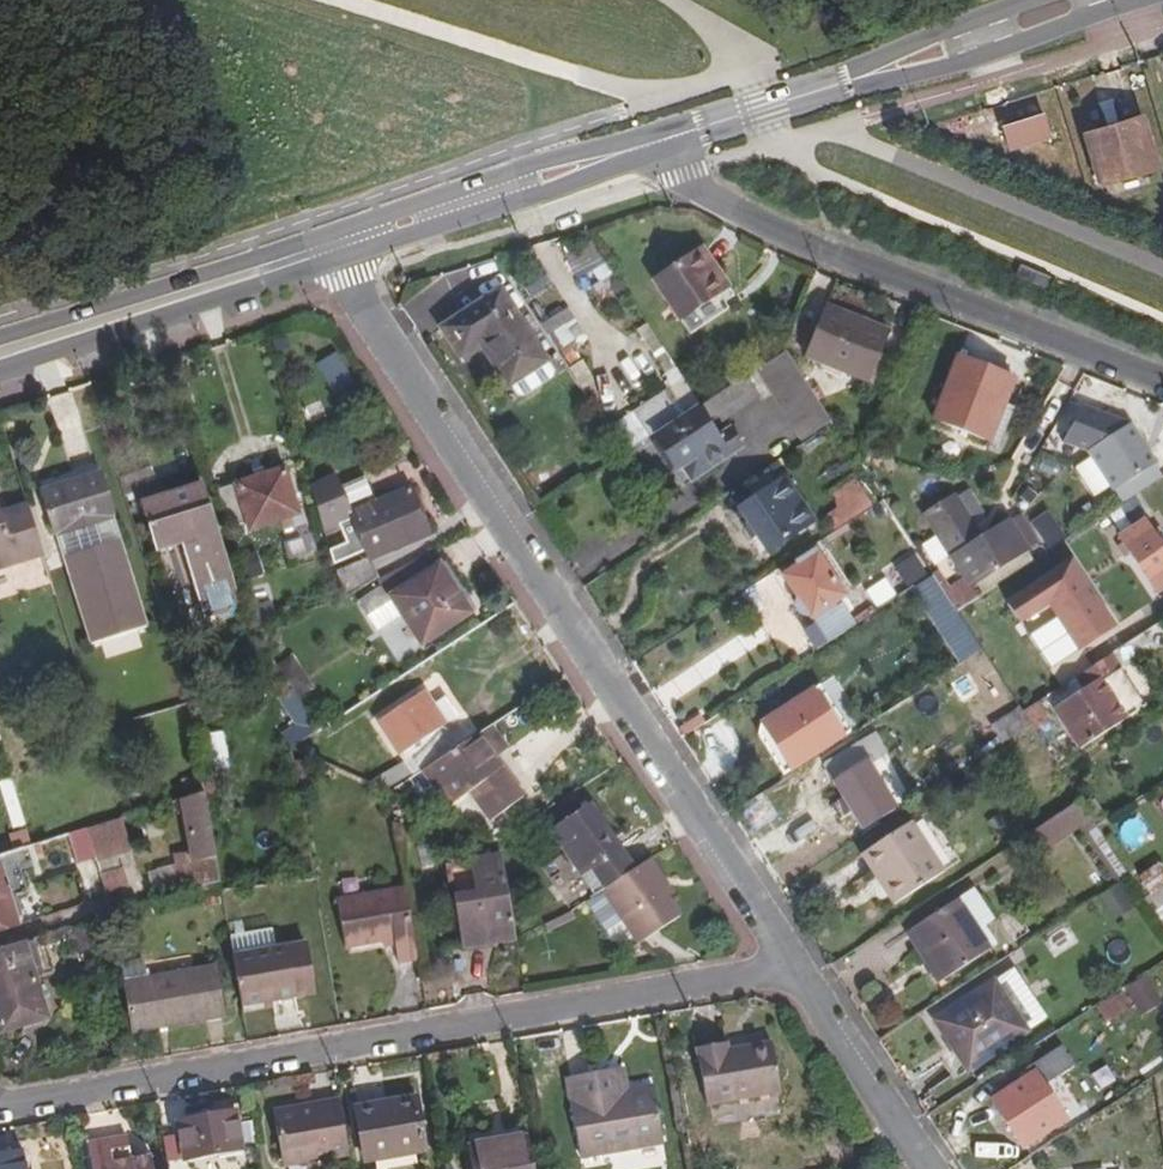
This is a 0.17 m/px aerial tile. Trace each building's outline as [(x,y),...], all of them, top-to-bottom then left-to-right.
[(1139,108),(1085,125),(1100,177),(1154,160),(1139,108)] [(1043,116),(1009,127),(1016,152),(1051,142),(1043,116)] [(704,252),(657,282),(684,320),(722,295),(719,290),(727,285),(704,252)] [(510,369),(503,374),(511,387),(549,362),(502,292),(445,329),(462,355),(507,324),(518,338),(504,347),(508,354),(502,357),(510,369)] [(803,355),(866,380),(887,331),(823,305),(803,355)] [(507,324),(462,355),(464,357),(483,344),(503,374),(510,369),(502,357),(508,354),(504,347),(518,338),(507,324)] [(833,423),(788,355),(761,372),(805,441),(833,423)] [(1001,450),(1027,387),(960,360),(933,423),(1001,450)] [(557,374),(549,362),(515,386),(522,397),(528,398),(556,379),(557,374)] [(712,427),(724,419),(758,396),(748,381),(658,438),(679,470),(691,463),(701,479),(744,450),(734,435),(722,443),(712,427)] [(637,414),(649,433),(679,415),(667,396),(637,414)] [(94,465),(73,471),(76,481),(98,474),(94,465)] [(245,516),(248,532),(279,523),(281,531),(293,527),(290,519),(298,516),(283,469),(216,490),(226,522),(245,516)] [(76,481),(73,471),(39,481),(53,532),(110,516),(98,474),(76,481)] [(770,554),(816,524),(788,480),(742,509),(770,554)] [(412,493),(379,507),(368,482),(342,493),(337,481),(312,492),(325,536),(343,529),(348,548),(331,555),(335,568),(367,554),(371,562),(432,536),(412,493)] [(199,488),(142,506),(157,552),(182,545),(204,619),(237,609),(199,488)] [(962,492),(952,499),(968,524),(979,517),(962,492)] [(24,495),(0,503),(0,511),(27,502),(24,495)] [(970,587),(1025,549),(1007,522),(980,541),(968,524),(952,499),(923,518),(965,581),(945,595),(957,613),(978,599),(970,587)] [(42,552),(27,502),(0,511),(0,565),(42,552)] [(226,522),(231,538),(248,532),(245,516),(226,522)] [(1120,535),(1155,590),(1162,585),(1162,548),(1145,520),(1120,535)] [(818,555),(786,576),(828,643),(853,627),(837,602),(845,595),(818,555)] [(403,613),(422,643),(470,612),(440,566),(432,572),(422,557),(382,579),(385,585),(403,613)] [(346,604),(379,580),(371,563),(337,577),(346,604)] [(403,613),(385,585),(365,598),(383,625),(403,613)] [(129,611),(105,619),(116,653),(143,644),(138,627),(134,628),(129,611)] [(1145,708),(1121,670),(1111,655),(1050,695),(1057,707),(1053,710),(1080,751),(1145,708)] [(836,677),(829,682),(839,698),(785,732),(776,719),(771,723),(781,739),(791,735),(798,745),(810,737),(815,746),(838,731),(826,712),(850,696),(836,677)] [(839,698),(829,682),(828,680),(774,715),(776,719),(785,732),(839,698)] [(451,744),(439,726),(453,716),(439,695),(428,703),(422,693),(375,724),(406,773),(451,744)] [(248,702),(232,709),(237,722),(253,716),(248,702)] [(1045,721),(1034,706),(1023,713),(1033,729),(1045,721)] [(504,748),(489,723),(421,767),(445,803),(467,790),(485,820),(517,800),(490,756),(504,748)] [(859,763),(849,748),(822,765),(841,796),(830,804),(839,818),(851,810),(862,827),(890,809),(877,787),(865,795),(849,771),(859,763)] [(180,895),(221,882),(205,793),(180,800),(191,852),(178,856),(179,863),(174,864),(180,895)] [(1093,820),(1081,802),(1031,835),(1042,853),(1093,820)] [(578,876),(592,899),(599,894),(636,870),(592,805),(555,831),(584,872),(578,876)] [(499,842),(531,822),(523,809),(491,829),(499,842)] [(123,850),(114,820),(96,826),(106,855),(123,850)] [(918,858),(930,852),(912,822),(861,855),(894,905),(933,879),(918,858)] [(77,868),(93,864),(82,830),(66,835),(77,868)] [(4,931),(2,924),(15,921),(10,904),(25,899),(11,852),(0,855),(0,932),(4,931)] [(918,858),(933,879),(944,872),(930,852),(918,858)] [(465,952),(515,941),(497,861),(448,871),(465,952)] [(601,937),(620,924),(637,948),(678,921),(666,900),(653,881),(658,878),(647,862),(636,870),(599,894),(592,899),(581,906),(601,937)] [(1150,893),(1162,884),(1162,867),(1161,863),(1139,877),(1150,893)] [(171,897),(180,895),(174,864),(165,866),(171,897)] [(671,897),(658,878),(653,881),(666,900),(671,897)] [(1118,885),(1098,898),(1114,923),(1134,909),(1118,885)] [(401,963),(419,961),(406,888),(339,898),(349,948),(396,939),(401,963)] [(992,950),(959,900),(915,929),(948,980),(992,950)] [(1151,909),(1162,928),(1162,902),(1151,909)] [(229,939),(241,1007),(316,994),(307,945),(273,950),(270,933),(229,939)] [(0,949),(0,1027),(41,1014),(30,980),(44,975),(32,939),(0,949)] [(1015,967),(935,1017),(967,1068),(1047,1018),(1015,967)] [(216,968),(126,984),(134,1033),(225,1016),(216,968)] [(1098,1007),(1107,1021),(1131,1007),(1122,993),(1098,1007)] [(725,1046),(695,1051),(706,1108),(778,1094),(769,1046),(727,1054),(725,1046)] [(1030,1073),(991,1099),(1022,1146),(1066,1118),(1043,1084),(1072,1065),(1060,1046),(1026,1067),(1030,1073)] [(623,1070),(609,1072),(614,1095),(628,1092),(623,1070)] [(614,1095),(609,1072),(567,1080),(582,1160),(665,1144),(654,1088),(628,1092),(614,1095)] [(338,1102),(318,1105),(319,1111),(305,1113),(305,1108),(273,1114),(282,1168),(283,1168),(348,1156),(338,1102)] [(414,1102),(355,1112),(365,1162),(423,1151),(414,1102)] [(233,1114),(176,1124),(183,1161),(240,1152),(233,1114)] [(124,1138),(117,1139),(120,1162),(129,1161),(124,1138)] [(117,1139),(87,1145),(91,1168),(152,1168),(150,1157),(129,1161),(120,1162),(117,1139)] [(528,1139),(469,1150),(473,1168),(534,1168),(528,1139)] [(0,1156),(0,1168),(24,1168),(20,1152),(0,1156)]
